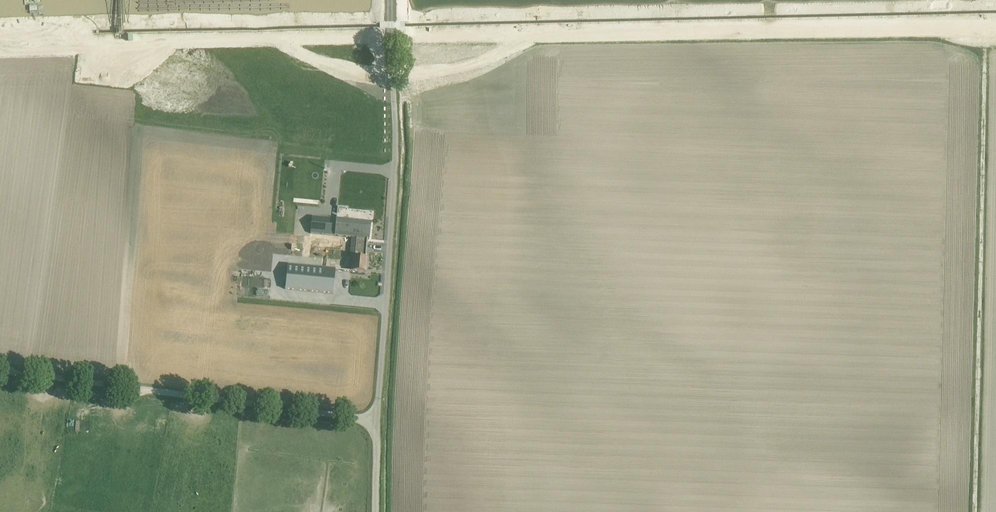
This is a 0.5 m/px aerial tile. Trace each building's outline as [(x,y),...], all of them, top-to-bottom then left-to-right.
[(370,223),(313,217),(311,232),(354,237),(353,250),(351,272),(366,273),(367,258),(366,258),(368,238),(369,239),(370,223)] [(285,290),(333,294),(335,270),(287,266),(285,290)]
